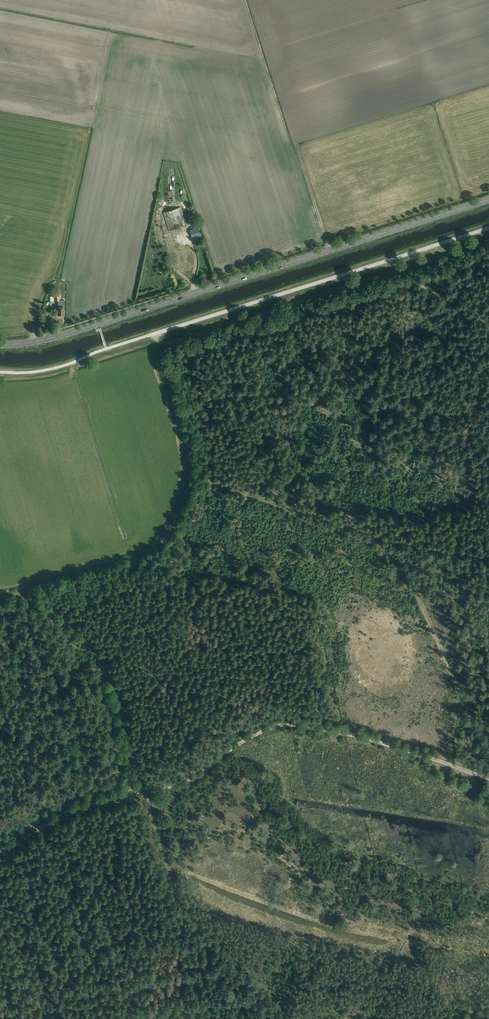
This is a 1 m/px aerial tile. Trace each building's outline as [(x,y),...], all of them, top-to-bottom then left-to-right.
[(169,231),(186,225),(181,207),(164,213),(169,231)] [(194,242),(202,240),(199,227),(190,230),(194,242)] [(185,254),(179,256),(180,259),(179,259),(183,272),(192,269),(188,256),(186,257),(185,254)] [(60,301),(59,292),(53,292),(54,301),(57,301),(57,307),(58,316),(59,317),(61,317),(62,315),(64,315),(64,307),(65,306),(65,302),(60,303),(60,301)]
